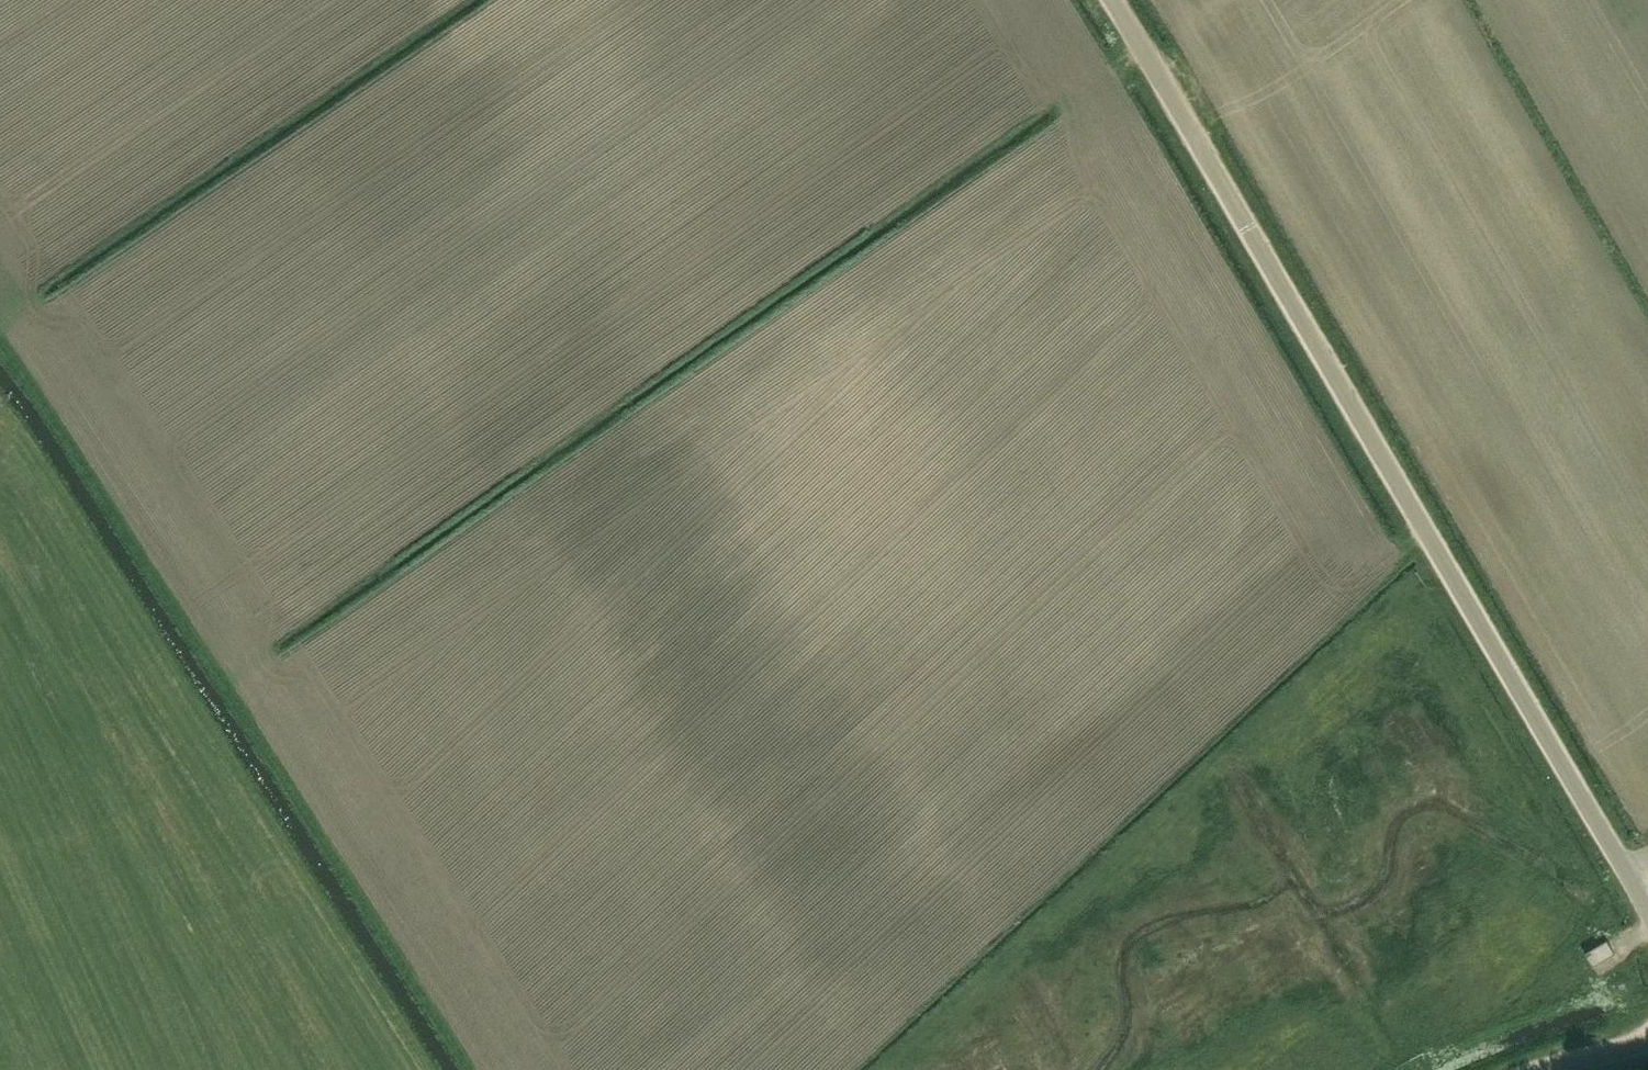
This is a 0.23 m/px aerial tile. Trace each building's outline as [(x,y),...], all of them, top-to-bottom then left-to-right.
[(1591,965),(1614,952),(1606,938),(1584,952),(1591,965)]
